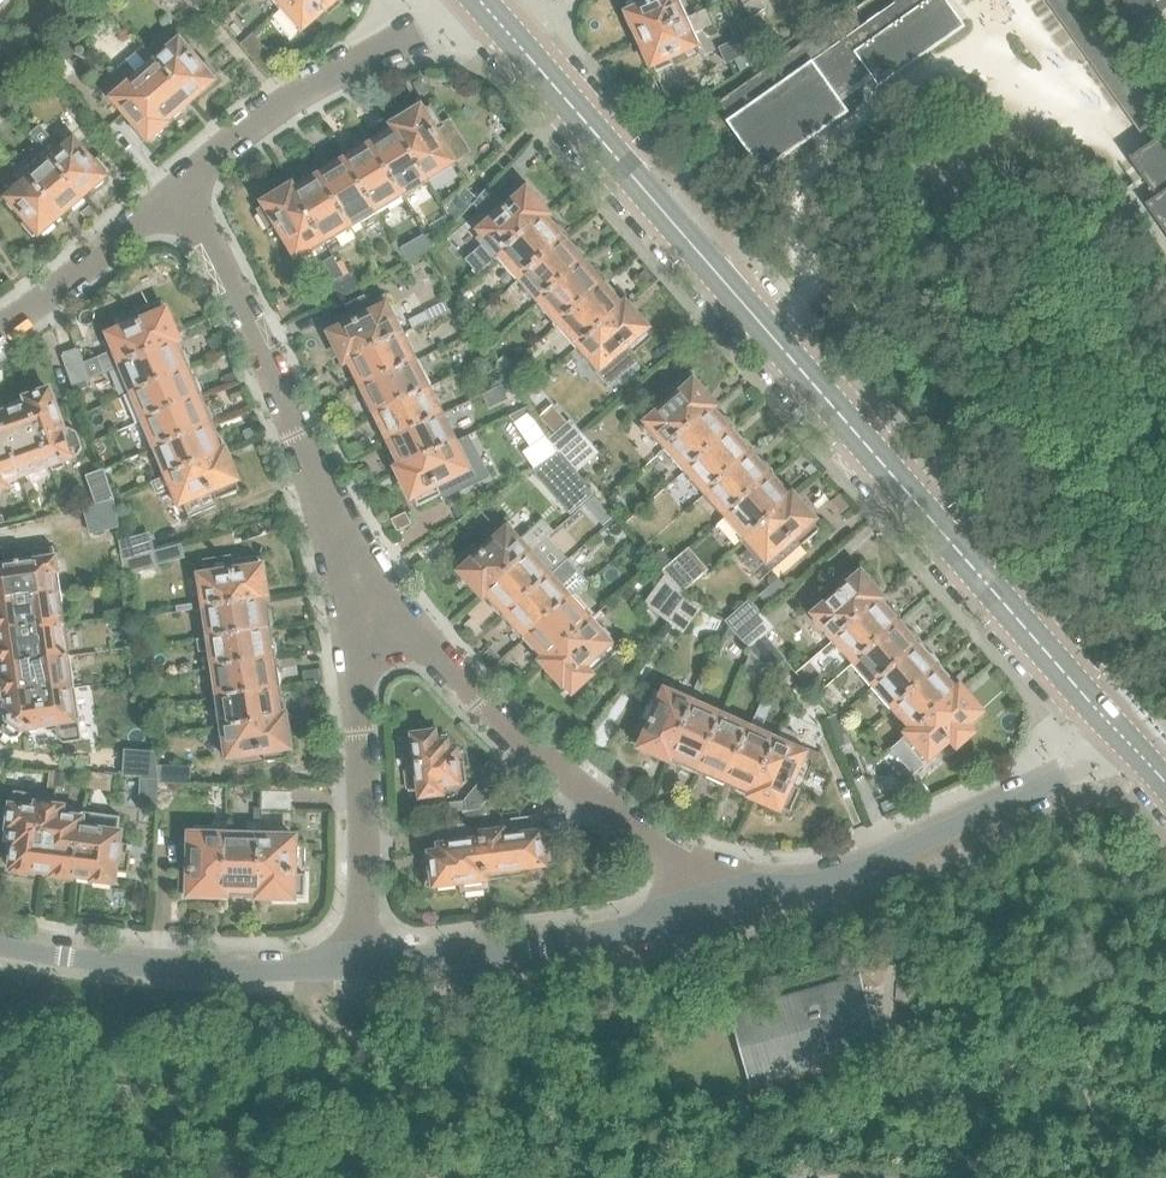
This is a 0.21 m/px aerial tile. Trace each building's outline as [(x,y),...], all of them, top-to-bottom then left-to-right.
[(294,0),(273,0),(282,11),(294,0)] [(282,11),(301,33),(326,11),(330,15),(343,4),(340,0),(294,0),(282,11)] [(707,11),(706,9),(689,17),(681,0),(651,0),(647,2),(646,0),(639,0),(626,6),(628,11),(624,13),(638,44),(707,11)] [(895,9),(847,39),(835,22),(720,103),(731,119),(727,123),(763,173),(850,112),(840,98),(871,76),(879,88),(966,27),(947,0),(907,0),(895,9)] [(1101,3),(1124,37),(1142,24),(1143,25),(1153,18),(1162,12),(1165,9),(1165,0),(1105,0),(1101,3)] [(707,11),(638,44),(651,72),(656,70),(658,74),(676,66),(674,61),(703,48),(696,33),(713,25),(707,11)] [(745,35),(754,51),(768,42),(753,15),(739,24),(745,35)] [(252,34),(240,45),(241,47),(250,58),(263,47),(254,36),(252,34)] [(754,51),(745,35),(719,47),(727,64),(755,52),(754,51)] [(158,64),(193,101),(202,92),(206,91),(211,87),(213,83),(215,81),(214,80),(218,76),(207,63),(201,68),(181,44),(158,64)] [(46,56),(41,59),(42,60),(62,83),(76,71),(55,47),(46,56)] [(42,60),(41,59),(46,56),(40,48),(29,58),(36,66),(42,60)] [(182,110),(193,101),(158,64),(134,85),(129,79),(111,95),(136,125),(132,128),(144,142),(148,139),(150,140),(153,138),(157,137),(164,130),(166,126),(169,124),(168,122),(172,119),(175,118),(180,113),(182,110)] [(24,106),(10,91),(2,99),(16,113),(24,106)] [(397,125),(431,181),(456,166),(437,134),(446,129),(432,106),(423,111),(422,110),(419,111),(415,112),(409,115),(407,119),(397,125)] [(41,148),(85,196),(94,188),(98,188),(103,183),(104,180),(107,177),(105,176),(110,172),(98,158),(92,162),(72,138),(60,149),(53,141),(54,140),(41,125),(31,134),(42,147),(41,148)] [(405,197),(431,181),(397,125),(393,127),(389,127),(383,131),(381,134),(371,140),(405,197)] [(1131,160),(1157,197),(1146,205),(1165,233),(1165,134),(1131,160)] [(378,213),(405,197),(371,140),(368,142),(364,143),(357,147),(355,150),(344,156),(378,213)] [(85,196),(41,148),(20,166),(29,176),(28,177),(63,216),(72,207),(76,206),(81,202),(82,198),(85,196)] [(352,229),(378,213),(344,156),(342,158),(338,158),(332,162),(329,165),(319,172),(352,229)] [(352,229),(319,172),(316,173),(312,174),(306,178),(303,181),(293,187),(326,244),(352,229)] [(63,216),(28,177),(6,196),(26,220),(21,223),(34,237),(39,233),(40,235),(43,233),(46,232),(51,228),(53,224),(63,216)] [(499,257),(548,214),(540,205),(539,201),(534,195),(530,194),(528,191),(527,192),(519,184),(500,200),(500,199),(470,224),(499,257)] [(300,260),(326,244),(293,187),(281,194),(277,195),(271,199),(269,202),(266,204),(267,205),(258,211),(271,232),(279,227),(281,230),(282,230),(300,260)] [(454,224),(478,199),(465,187),(445,208),(454,224)] [(88,220),(97,212),(90,205),(82,213),(88,220)] [(519,280),(568,237),(567,235),(566,231),(561,226),(557,224),(548,214),(499,257),(519,280)] [(366,238),(361,230),(356,233),(360,242),(366,238)] [(437,242),(434,232),(426,235),(433,246),(437,242)] [(519,280),(538,302),(588,260),(586,258),(586,254),(581,248),(577,247),(568,237),(519,280)] [(414,260),(408,249),(403,252),(409,262),(414,260)] [(324,262),(335,280),(345,275),(338,263),(334,256),(324,262)] [(350,273),(343,260),(338,263),(345,275),(350,273)] [(558,325),(608,282),(606,281),(605,277),(600,271),(597,270),(588,260),(538,302),(558,325)] [(646,270),(635,281),(644,290),(655,280),(646,270)] [(345,275),(335,280),(326,285),(334,302),(361,288),(353,271),(350,273),(345,275)] [(558,325),(578,348),(628,305),(626,304),(625,300),(620,294),(616,293),(608,282),(558,325)] [(345,361),(406,332),(387,294),(371,302),(367,295),(346,305),(349,313),(329,323),(334,333),(332,334),(334,338),(334,342),(337,348),(340,351),(345,361)] [(105,373),(118,367),(180,341),(174,329),(175,325),(172,318),(169,315),(167,312),(165,313),(161,302),(138,312),(142,322),(139,323),(139,324),(106,337),(113,353),(99,359),(98,358),(85,363),(79,350),(78,351),(77,349),(64,354),(65,357),(64,357),(74,386),(88,381),(90,380),(90,378),(104,372),(105,373)] [(469,319),(460,305),(454,309),(463,323),(469,319)] [(628,305),(578,348),(599,371),(614,358),(622,367),(636,355),(634,354),(653,338),(646,330),(648,329),(646,326),(645,322),(640,317),(636,315),(628,305)] [(484,324),(496,314),(489,306),(477,316),(484,324)] [(430,320),(426,311),(409,320),(413,328),(430,320)] [(360,390),(420,360),(406,332),(345,361),(352,374),(352,378),(355,385),(358,387),(360,390)] [(130,395),(192,370),(190,366),(190,362),(188,356),(185,353),(180,341),(118,367),(129,393),(130,395)] [(504,372),(511,366),(513,364),(505,355),(496,363),(504,372)] [(372,414),(373,417),(433,387),(420,360),(360,390),(365,401),(365,405),(368,412),(372,414)] [(509,379),(516,372),(511,366),(504,372),(509,378),(509,379)] [(142,423),(203,397),(202,394),(202,390),(199,383),(196,381),(192,370),(130,395),(129,393),(125,395),(137,423),(141,422),(142,423)] [(645,425),(666,449),(716,407),(707,397),(706,393),(701,387),(697,385),(695,383),(694,384),(687,376),(667,392),(674,400),(645,425)] [(386,444),(446,413),(439,399),(461,388),(455,377),(433,387),(373,417),(378,428),(378,432),(382,439),(385,441),(386,444)] [(90,388),(88,381),(74,386),(77,393),(90,388)] [(27,400),(50,465),(52,465),(54,472),(69,467),(66,460),(81,455),(84,447),(79,430),(71,427),(64,430),(51,391),(27,400)] [(153,449),(154,450),(215,425),(214,422),(214,418),(211,411),(208,408),(203,397),(142,423),(141,422),(137,423),(115,433),(118,439),(130,433),(140,455),(153,449)] [(50,465),(27,400),(0,409),(0,414),(1,416),(21,475),(50,465)] [(398,468),(400,472),(477,432),(476,431),(460,439),(451,423),(476,410),(471,400),(452,410),(446,413),(386,444),(392,455),(392,459),(395,466),(398,468)] [(686,472),(736,430),(734,427),(732,423),(728,418),(724,416),(716,407),(666,449),(686,472)] [(21,475),(1,416),(0,416),(0,491),(9,488),(6,481),(21,475)] [(556,452),(560,453),(583,433),(571,419),(549,439),(548,440),(556,452)] [(153,484),(227,453),(225,449),(225,445),(223,439),(220,436),(215,425),(154,450),(166,476),(152,482),(153,484)] [(686,472),(706,494),(756,452),(753,450),(752,446),(747,440),(744,439),(736,430),(686,472)] [(477,432),(400,472),(405,482),(405,486),(408,493),(412,495),(413,498),(415,497),(420,506),(441,495),(436,486),(474,467),(465,450),(481,442),(477,432)] [(600,453),(583,433),(560,453),(577,473),(600,453)] [(532,469),(556,452),(548,440),(549,439),(547,436),(522,454),(532,469)] [(706,494),(725,517),(775,475),(773,473),(772,469),(767,463),(763,461),(756,452),(706,494)] [(227,453),(153,484),(157,494),(171,488),(178,506),(184,504),(190,517),(218,505),(216,500),(240,490),(236,481),(238,480),(237,477),(237,473),(234,466),(231,464),(227,453)] [(97,504),(116,499),(105,471),(105,469),(87,475),(96,503),(97,504)] [(745,540),(795,498),(793,495),(792,491),(787,486),(783,484),(775,475),(725,517),(745,539),(745,540)] [(37,496),(32,481),(24,484),(30,499),(37,496)] [(841,495),(832,503),(842,514),(851,507),(841,495)] [(795,498),(745,540),(745,539),(742,542),(750,551),(741,559),(747,565),(754,558),(763,568),(767,566),(774,573),(803,548),(802,546),(820,530),(813,522),(815,521),(813,518),(811,514),(807,509),(803,507),(795,498)] [(120,527),(116,499),(97,504),(96,503),(84,506),(90,534),(120,527)] [(475,586),(484,595),(533,550),(514,529),(485,555),(476,545),(457,562),(465,571),(463,572),(465,575),(467,579),(472,584),(475,586)] [(122,559),(156,551),(150,532),(119,541),(122,559)] [(502,616),(505,619),(554,574),(569,560),(548,537),(484,595),(493,605),(494,609),(499,615),(502,616)] [(156,551),(122,559),(125,576),(158,567),(157,565),(185,557),(182,544),(156,551)] [(56,592),(55,582),(60,581),(57,558),(54,547),(4,555),(6,566),(0,567),(0,601),(56,592)] [(672,560),(661,549),(652,558),(663,569),(672,560)] [(201,609),(268,598),(266,586),(267,582),(266,575),(263,571),(263,568),(261,568),(259,557),(233,561),(232,555),(204,559),(206,576),(196,577),(201,609)] [(696,581),(680,562),(667,574),(684,593),(696,581)] [(664,574),(653,565),(647,573),(657,582),(664,574)] [(833,641),(883,599),(874,589),(873,585),(869,579),(865,578),(862,575),(861,576),(853,568),(835,584),(842,593),(813,618),(833,641)] [(644,604),(665,620),(684,593),(667,574),(667,573),(644,604)] [(525,641),(574,596),(554,574),(505,619),(513,628),(514,632),(519,637),(523,639),(525,641)] [(56,592),(0,601),(0,634),(61,626),(56,592)] [(684,593),(665,620),(684,633),(697,615),(703,607),(703,606),(689,599),(684,593)] [(544,663),(594,618),(574,596),(525,641),(533,650),(534,654),(539,659),(543,661),(544,663)] [(201,609),(205,638),(272,629),(272,626),(273,622),(272,615),(270,612),(268,598),(201,609)] [(726,621),(738,635),(762,613),(751,599),(726,621)] [(833,641),(853,664),(903,622),(901,620),(900,616),(895,610),(891,608),(883,599),(833,641)] [(194,609),(193,604),(177,606),(178,612),(194,609)] [(738,635),(751,650),(767,636),(776,628),(762,613),(738,635)] [(594,618),(544,663),(553,672),(554,676),(559,681),(563,683),(565,685),(566,684),(574,692),(594,675),(619,652),(611,643),(614,641),(594,618)] [(853,664),(873,687),(922,644),(921,642),(920,638),(915,633),(911,631),(903,622),(853,664)] [(61,626),(0,634),(0,662),(2,665),(2,666),(66,657),(61,626)] [(209,668),(277,659),(276,656),(278,652),(276,645),(274,641),(272,629),(205,638),(197,639),(200,652),(207,651),(209,668)] [(752,651),(759,659),(771,673),(787,659),(767,636),(751,650),(752,651)] [(873,687),(893,710),(942,667),(940,665),(939,661),(934,655),(931,654),(922,644),(873,687)] [(752,666),(759,659),(752,651),(745,666),(752,666)] [(7,698),(71,689),(67,659),(66,657),(2,666),(4,678),(2,683),(3,693),(6,697),(7,698)] [(209,668),(214,698),(281,689),(281,685),(282,682),(281,674),(279,671),(277,659),(209,668)] [(141,678),(139,664),(130,665),(132,679),(141,678)] [(893,710),(912,732),(962,690),(960,688),(959,684),(955,678),(950,676),(942,667),(893,710)] [(702,692),(708,677),(702,674),(695,688),(702,692)] [(91,692),(90,686),(90,685),(76,687),(77,694),(91,692)] [(659,755),(670,761),(698,699),(669,687),(665,694),(655,690),(632,742),(643,746),(642,748),(645,749),(648,753),(654,755),(659,755)] [(71,689),(7,698),(10,720),(9,720),(4,727),(5,734),(11,739),(20,738),(24,732),(34,731),(34,727),(42,726),(42,728),(49,732),(56,731),(57,737),(64,742),(80,739),(79,727),(79,726),(78,720),(76,720),(71,690),(71,689)] [(218,729),(286,718),(285,715),(287,711),(285,704),(283,701),(281,689),(214,698),(218,729)] [(726,785),(754,724),(753,724),(735,716),(746,694),(735,690),(725,712),(698,773),(710,778),(712,781),(719,784),(723,784),(726,785)] [(962,690),(912,732),(913,733),(905,741),(903,739),(882,757),(887,762),(898,753),(896,750),(906,742),(911,748),(902,757),(915,772),(952,739),(958,747),(974,733),(967,726),(982,713),(980,711),(979,706),(974,701),(970,700),(962,690)] [(698,773),(725,712),(698,699),(670,761),(682,766),(685,769),(692,772),(696,772),(698,773)] [(751,797),(754,798),(761,784),(782,737),(780,736),(763,728),(773,706),(762,702),(753,724),(754,724),(726,785),(737,791),(740,794),(746,797),(751,797)] [(857,741),(845,712),(845,711),(826,719),(838,749),(857,741)] [(286,718),(218,729),(223,758),(261,752),(263,763),(290,759),(289,748),(290,748),(290,745),(291,741),(290,734),(288,730),(286,718)] [(459,763),(457,752),(450,753),(448,743),(438,744),(436,733),(434,733),(434,728),(416,730),(416,736),(414,736),(418,768),(408,769),(410,791),(421,790),(422,798),(447,795),(446,787),(467,784),(465,762),(459,763)] [(784,728),(780,736),(782,737),(761,784),(754,798),(765,803),(767,806),(774,809),(778,809),(781,810),(782,808),(791,812),(801,790),(791,785),(808,748),(795,743),(799,735),(784,728)] [(159,778),(157,765),(155,752),(125,749),(123,775),(159,778)] [(157,765),(159,778),(159,784),(191,784),(192,766),(157,765)] [(65,787),(66,773),(56,772),(55,786),(65,787)] [(112,791),(114,775),(90,772),(88,787),(112,791)] [(479,810),(485,804),(497,791),(484,780),(467,801),(467,802),(450,804),(451,813),(463,812),(479,810)] [(43,857),(50,807),(49,807),(50,799),(39,798),(40,795),(16,792),(14,807),(13,807),(10,829),(11,829),(9,848),(15,849),(13,869),(15,869),(14,872),(34,875),(35,872),(44,873),(46,858),(43,857)] [(262,808),(262,813),(270,813),(270,810),(292,810),(292,793),(263,792),(262,808)] [(485,804),(479,810),(480,817),(482,828),(493,826),(490,808),(485,804)] [(75,877),(79,877),(86,812),(82,811),(82,814),(63,811),(63,808),(50,807),(43,857),(46,858),(44,873),(55,874),(54,877),(74,880),(75,877)] [(480,817),(479,810),(463,812),(464,819),(480,817)] [(86,812),(79,877),(94,879),(93,882),(113,885),(114,882),(116,882),(117,871),(129,873),(131,855),(127,854),(128,846),(117,844),(118,832),(115,832),(117,816),(86,812)] [(482,833),(489,880),(526,876),(525,869),(556,865),(553,842),(544,844),(543,833),(533,834),(531,819),(503,822),(504,830),(482,833)] [(225,899),(227,822),(212,822),(212,836),(191,836),(190,872),(181,872),(180,893),(191,894),(191,898),(225,899)] [(260,899),(263,837),(263,822),(257,822),(248,822),(248,837),(228,836),(229,822),(227,822),(225,899),(260,899)] [(489,880),(482,833),(466,836),(465,826),(438,830),(441,853),(431,854),(432,864),(424,865),(427,888),(460,884),(461,893),(490,889),(489,880)] [(263,837),(260,899),(295,900),(295,896),(305,897),(306,875),(296,875),(296,871),(295,871),(296,838),(263,837)] [(874,1026),(875,1029),(876,1029),(868,999),(870,998),(869,995),(867,996),(861,974),(860,975),(861,978),(732,1014),(730,1011),(729,1011),(751,1088),(752,1087),(752,1086),(863,1055),(856,1031),(874,1026)]
